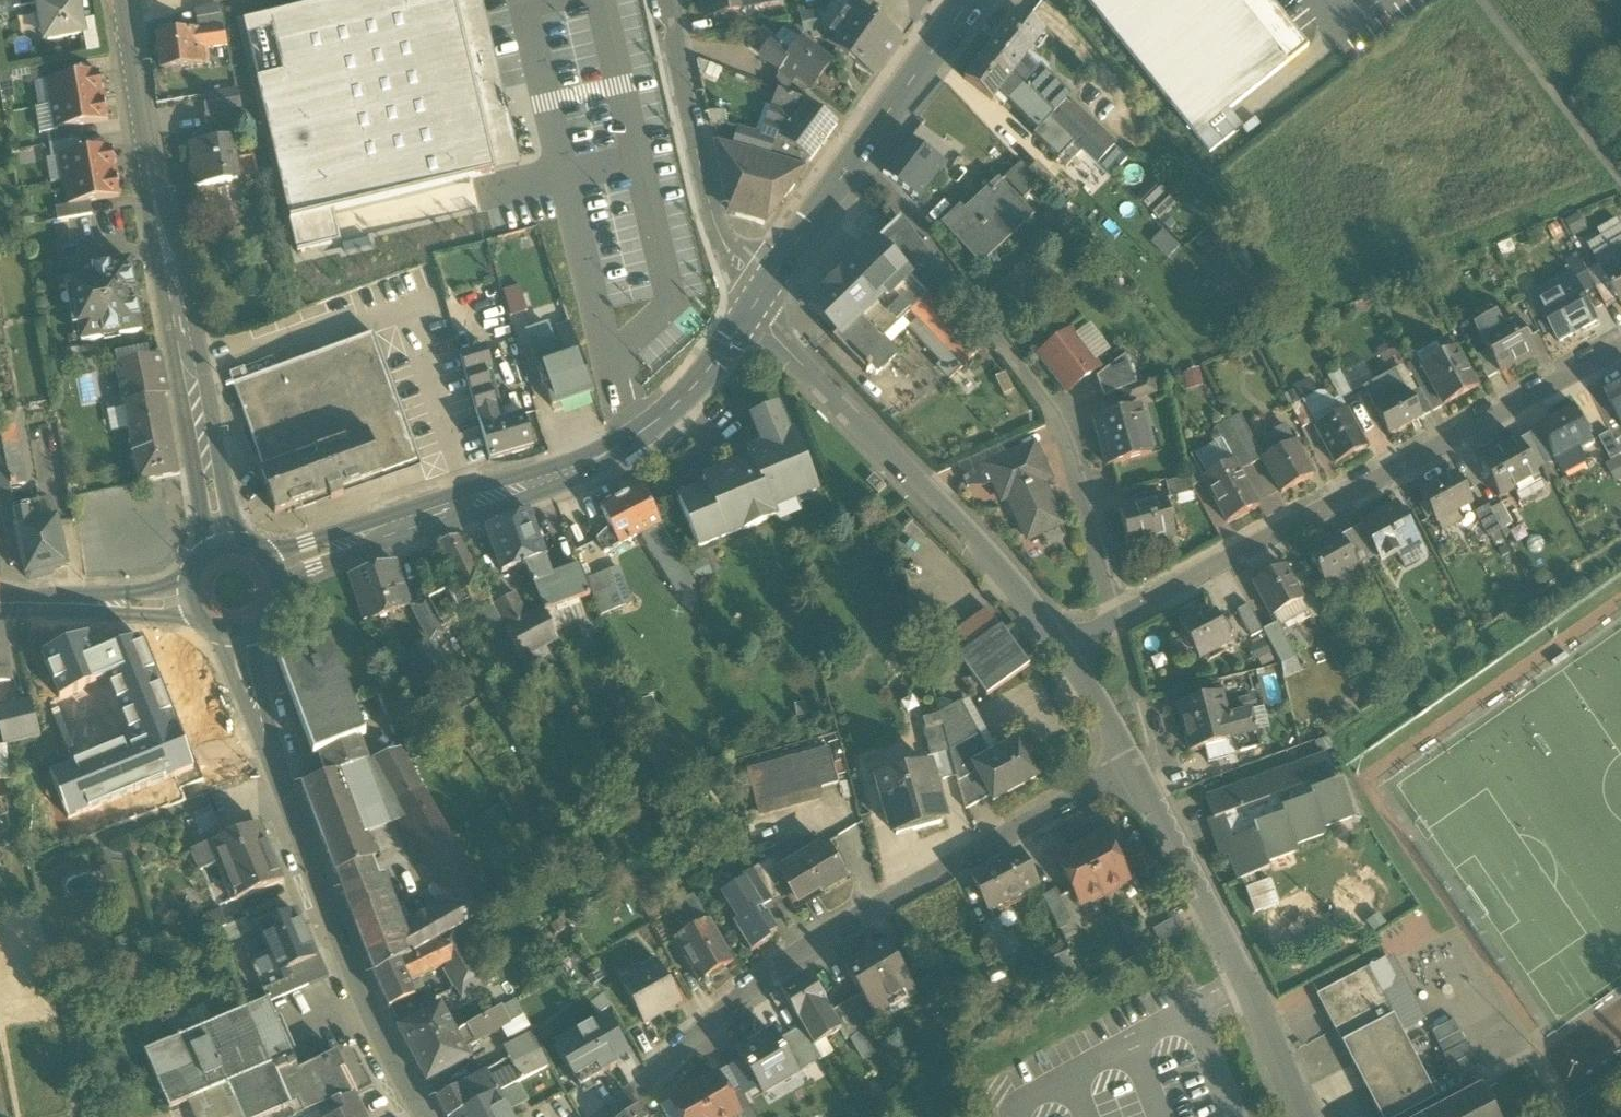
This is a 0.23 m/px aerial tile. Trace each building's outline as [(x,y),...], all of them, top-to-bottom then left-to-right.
[(14,9),(13,0),(0,3),(0,15),(15,12),(14,9)] [(14,9),(38,4),(44,3),(44,0),(12,0),(13,0),(14,9)] [(40,14),(43,32),(45,41),(83,34),(81,22),(77,0),(61,0),(44,3),(38,4),(40,14)] [(324,212),(494,173),(483,125),(505,120),(482,22),(461,27),(455,0),(444,0),(408,8),(406,0),(331,0),(244,21),(290,220),(324,212)] [(461,27),(482,22),(505,120),(483,125),(494,173),(520,167),(481,0),(455,0),(461,27)] [(705,18),(779,4),(778,0),(707,0),(702,1),(705,18)] [(873,77),(900,40),(872,21),(880,10),(865,0),(856,0),(826,42),(825,43),(841,54),(873,77)] [(1210,153),(1235,133),(1221,116),(1308,47),(1305,43),(1270,0),(1088,0),(1210,153)] [(1016,13),(1003,30),(1031,51),(1044,34),(1016,13)] [(792,18),(793,25),(812,22),(810,14),(792,18)] [(83,34),(87,54),(100,52),(94,19),(81,22),(83,34)] [(156,35),(161,70),(207,65),(205,48),(226,46),(222,27),(156,35)] [(1011,77),(1018,68),(1031,51),(1003,30),(983,56),(1011,77)] [(745,50),(758,60),(769,45),(772,41),(762,32),(746,49),(745,50)] [(794,79),(809,91),(829,65),(800,44),(789,60),(781,54),(782,52),(779,50),(778,52),(769,45),(758,60),(778,74),(778,73),(781,70),(789,76),(786,80),(791,84),(794,79)] [(1048,67),(1031,51),(1018,68),(1029,79),(1035,73),(1040,77),(1048,67)] [(992,102),(999,93),(1011,77),(983,56),(964,80),(992,102)] [(37,69),(39,82),(48,80),(69,77),(67,64),(37,69)] [(1017,84),(1044,110),(1059,96),(1040,77),(1035,73),(1029,79),(1018,68),(1011,77),(1017,84)] [(48,80),(53,105),(102,97),(98,72),(69,77),(48,80)] [(999,93),(1005,98),(1017,84),(1011,77),(999,93)] [(33,83),(38,108),(53,105),(48,80),(39,82),(33,83)] [(1044,110),(1017,84),(1005,98),(1008,102),(1008,103),(1037,131),(1032,136),(1058,160),(1073,145),(1048,120),(1051,117),(1044,110)] [(202,96),(205,113),(228,110),(241,108),(236,91),(202,96)] [(786,115),(795,119),(807,103),(778,92),(770,110),(786,115)] [(1044,110),(1051,117),(1066,103),(1059,96),(1044,110)] [(106,122),(102,97),(53,105),(57,130),(77,127),(106,122)] [(790,127),(780,141),(809,163),(837,125),(807,103),(795,119),(790,127)] [(1073,145),(1096,166),(1114,147),(1066,103),(1051,117),(1048,120),(1073,145)] [(57,130),(53,105),(38,108),(35,108),(40,134),(47,133),(47,132),(57,130)] [(229,122),(228,110),(205,113),(204,113),(206,126),(229,122)] [(786,115),(770,110),(760,137),(775,141),(780,141),(790,127),(782,121),(786,115)] [(782,121),(790,127),(795,119),(786,115),(782,121)] [(1247,133),(1259,123),(1255,118),(1243,127),(1247,133)] [(47,133),(49,145),(79,140),(77,127),(47,132),(47,133)] [(732,147),(770,158),(775,141),(760,137),(737,130),(732,147)] [(190,167),(193,188),(231,182),(227,156),(233,155),(230,138),(189,144),(193,167),(190,167)] [(82,152),(79,140),(49,145),(51,157),(61,156),(82,152)] [(883,175),(905,191),(931,156),(909,140),(883,175)] [(805,168),(809,163),(780,141),(775,141),(770,158),(805,168)] [(729,218),(759,226),(761,221),(762,222),(763,223),(764,222),(802,170),(800,170),(716,146),(728,212),(730,213),(729,218)] [(1127,159),(1114,147),(1096,166),(1109,178),(1127,159)] [(61,156),(65,181),(115,172),(111,148),(82,152),(61,156)] [(227,156),(231,182),(237,181),(233,155),(227,156)] [(50,183),(65,181),(61,156),(51,157),(46,159),(50,183)] [(905,191),(917,200),(944,166),(931,156),(905,191)] [(1028,172),(1045,189),(1054,180),(1037,163),(1028,172)] [(1004,179),(1023,200),(1040,184),(1021,164),(1004,179)] [(1122,175),(1135,187),(1145,176),(1131,164),(1122,175)] [(119,197),(115,172),(65,181),(69,205),(90,202),(119,197)] [(1154,178),(1137,196),(1160,219),(1178,200),(1154,178)] [(944,226),(981,266),(982,265),(978,260),(1026,215),(1030,220),(1032,219),(1027,214),(998,183),(964,215),(960,210),(944,226)] [(55,208),(58,221),(92,215),(90,202),(69,205),(55,208)] [(324,212),(290,220),(297,251),(332,243),(324,212)] [(871,371),(876,376),(898,356),(883,340),(910,313),(928,296),(945,281),(899,220),(809,308),(818,316),(836,336),(832,340),(866,375),(871,371)] [(1606,238),(1611,247),(1620,241),(1620,230),(1606,238)] [(1589,248),(1594,256),(1611,247),(1606,238),(1589,248)] [(1604,275),(1620,266),(1620,241),(1611,247),(1594,256),(1604,275)] [(1582,263),(1589,276),(1596,272),(1589,259),(1582,263)] [(1575,278),(1584,293),(1595,287),(1589,276),(1582,263),(1581,260),(1567,267),(1573,279),(1575,278)] [(77,317),(81,342),(141,332),(137,303),(139,303),(137,290),(135,290),(130,261),(70,271),(74,296),(77,295),(81,317),(77,317)] [(1604,275),(1609,283),(1619,303),(1620,306),(1620,266),(1604,275)] [(1539,305),(1559,344),(1599,323),(1584,293),(1575,278),(1573,279),(1550,292),(1553,297),(1539,305)] [(1597,290),(1607,310),(1619,303),(1609,283),(1597,290)] [(520,287),(503,292),(511,317),(527,312),(520,287)] [(1535,299),(1539,305),(1553,297),(1550,292),(1535,299)] [(910,313),(917,321),(962,369),(980,352),(928,296),(910,313)] [(883,340),(898,356),(917,339),(908,329),(917,321),(910,313),(883,340)] [(1474,328),(1480,339),(1501,327),(1495,316),(1474,328)] [(1498,373),(1498,374),(1518,363),(1519,366),(1535,357),(1514,320),(1501,327),(1480,339),(1486,351),(1498,373)] [(949,381),(962,369),(917,321),(908,329),(917,339),(941,364),(937,368),(949,381)] [(538,367),(551,408),(553,408),(552,406),(591,393),(592,395),(593,394),(570,325),(556,330),(562,347),(566,359),(540,368),(539,367),(538,367)] [(566,359),(562,347),(555,350),(547,326),(527,333),(539,367),(540,368),(566,359)] [(1038,357),(1065,394),(1100,368),(1072,331),(1038,357)] [(368,431),(383,474),(419,462),(373,333),(247,378),(233,383),(264,468),(368,431)] [(1455,349),(1442,355),(1436,343),(1416,355),(1418,360),(1422,366),(1444,407),(1476,389),(1455,349)] [(115,365),(151,357),(147,344),(112,352),(115,365)] [(522,416),(498,423),(484,374),(491,372),(485,349),(460,356),(480,428),(490,461),(532,449),(522,416)] [(1475,357),(1487,379),(1498,373),(1486,351),(1475,357)] [(115,365),(123,404),(163,397),(167,396),(159,356),(151,357),(115,365)] [(1104,397),(1121,391),(1137,385),(1125,356),(1096,377),(1104,397)] [(1407,366),(1420,390),(1432,413),(1444,407),(1422,366),(1418,360),(1407,366)] [(230,373),(233,383),(247,378),(244,368),(230,373)] [(1367,395),(1374,409),(1406,392),(1395,371),(1373,383),(1377,390),(1367,395)] [(1330,378),(1342,401),(1353,396),(1341,373),(1330,378)] [(1149,380),(1137,385),(1121,391),(1127,404),(1154,393),(1149,380)] [(1295,388),(1301,401),(1316,393),(1309,380),(1295,388)] [(1363,388),(1367,395),(1377,390),(1373,383),(1363,388)] [(1620,424),(1620,385),(1605,394),(1620,424)] [(1421,418),(1432,413),(1420,390),(1409,395),(1421,418)] [(1407,391),(1406,392),(1374,409),(1388,436),(1421,418),(1409,395),(1407,391)] [(1312,423),(1315,428),(1347,410),(1342,401),(1325,411),(1316,393),(1301,401),(1312,423)] [(177,470),(163,397),(123,404),(124,408),(128,429),(138,483),(171,477),(177,470)] [(1597,437),(1608,432),(1594,400),(1583,405),(1597,437)] [(1312,423),(1301,401),(1291,407),(1302,429),(1312,423)] [(678,501),(698,550),(742,532),(743,533),(774,520),(775,520),(771,512),(796,502),(817,493),(794,435),(788,438),(776,407),(751,417),(760,439),(763,448),(747,454),(749,462),(740,465),(703,481),(706,490),(678,501)] [(128,429),(124,408),(107,411),(111,433),(128,429)] [(1096,419),(1108,466),(1149,456),(1144,437),(1146,436),(1139,408),(1096,419)] [(1315,428),(1335,465),(1367,447),(1347,410),(1315,428)] [(1586,462),(1580,451),(1593,443),(1575,410),(1540,428),(1557,459),(1558,462),(1565,473),(1586,462)] [(1228,421),(1252,465),(1263,459),(1240,415),(1228,421)] [(1234,461),(1240,472),(1252,466),(1228,422),(1216,429),(1222,440),(1233,461),(1234,461)] [(0,430),(0,435),(4,454),(9,487),(26,484),(15,427),(0,430)] [(1263,459),(1281,494),(1312,477),(1294,442),(1285,427),(1272,434),(1280,449),(1263,459)] [(1540,428),(1529,434),(1545,465),(1557,459),(1540,428)] [(259,469),(275,513),(328,494),(330,500),(342,496),(340,490),(383,474),(368,431),(264,468),(259,469)] [(1611,460),(1620,455),(1620,452),(1610,432),(1599,438),(1611,460)] [(1534,471),(1545,465),(1529,434),(1517,441),(1534,471)] [(734,448),(740,465),(749,462),(747,454),(763,448),(760,439),(734,448)] [(1198,454),(1209,474),(1233,461),(1222,440),(1197,454),(1198,454)] [(1478,461),(1498,499),(1512,491),(1537,478),(1534,471),(1517,441),(1517,440),(1478,461)] [(1008,499),(1027,541),(1046,532),(1043,525),(1058,518),(1042,483),(1050,480),(1034,446),(1007,458),(987,467),(1002,501),(1008,499)] [(961,465),(966,477),(987,467),(1007,458),(1001,447),(961,465)] [(10,492),(9,487),(4,454),(0,455),(0,493),(10,492)] [(1188,475),(1194,487),(1205,481),(1203,477),(1209,474),(1198,454),(1184,461),(1188,475)] [(1234,461),(1233,461),(1209,474),(1203,477),(1205,481),(1228,523),(1259,507),(1240,472),(1234,461)] [(1419,493),(1436,524),(1472,504),(1456,473),(1419,493)] [(866,484),(878,496),(886,488),(874,476),(866,484)] [(1166,483),(1170,499),(1193,493),(1189,478),(1166,483)] [(1512,491),(1519,503),(1544,490),(1537,478),(1512,491)] [(641,489),(619,500),(628,518),(634,515),(644,534),(659,526),(660,526),(641,489)] [(7,534),(17,532),(16,528),(17,527),(14,508),(10,492),(0,493),(0,497),(7,534)] [(1120,511),(1130,549),(1145,545),(1144,542),(1174,534),(1165,499),(1120,511)] [(601,509),(613,535),(619,546),(620,545),(644,534),(634,515),(628,518),(619,500),(601,509)] [(54,501),(25,506),(27,525),(57,520),(54,501)] [(775,520),(774,520),(776,524),(800,514),(796,502),(771,512),(775,520)] [(1490,510),(1501,530),(1511,524),(1500,504),(1490,510)] [(14,508),(17,527),(27,525),(25,506),(14,508)] [(1373,545),(1382,561),(1400,551),(1398,548),(1414,539),(1396,506),(1362,524),(1373,545)] [(1475,513),(1488,537),(1500,530),(1487,506),(1475,513)] [(530,513),(508,521),(523,566),(544,559),(530,513)] [(1043,525),(1046,532),(1062,525),(1058,518),(1043,525)] [(57,520),(27,525),(17,527),(16,528),(17,532),(23,563),(26,574),(26,577),(30,578),(41,576),(44,573),(43,570),(66,566),(57,520)] [(502,574),(523,566),(508,521),(486,529),(502,574)] [(1362,524),(1351,530),(1362,551),(1373,545),(1362,524)] [(665,537),(659,526),(644,534),(650,546),(665,537)] [(1362,552),(1362,551),(1351,530),(1340,537),(1351,558),(1362,552)] [(23,563),(17,532),(7,534),(13,565),(23,563)] [(621,546),(620,545),(619,546),(613,535),(599,542),(605,554),(621,546)] [(1307,554),(1325,587),(1358,570),(1351,558),(1340,537),(1339,536),(1307,554)] [(656,560),(667,578),(684,569),(665,537),(650,546),(649,547),(649,548),(648,549),(655,561),(656,560)] [(452,627),(457,637),(469,630),(465,622),(474,617),(492,608),(457,538),(439,544),(459,585),(427,601),(443,632),(452,627)] [(552,580),(544,559),(523,566),(543,612),(545,616),(574,604),(578,602),(574,592),(569,594),(562,576),(560,576),(560,577),(552,580)] [(352,575),(366,621),(408,608),(394,562),(352,575)] [(707,562),(693,565),(697,580),(711,576),(707,562)] [(1253,583),(1272,617),(1302,601),(1284,566),(1253,583)] [(622,567),(609,572),(615,587),(617,587),(625,606),(633,603),(622,567)] [(574,592),(578,602),(589,599),(577,570),(562,576),(569,594),(574,592)] [(587,580),(601,615),(625,606),(617,587),(615,587),(609,572),(587,580)] [(491,600),(507,631),(528,620),(516,596),(501,603),(498,597),(491,600)] [(426,633),(431,642),(444,634),(443,632),(427,601),(413,607),(419,618),(419,622),(424,631),(426,633)] [(585,620),(578,602),(574,604),(581,622),(585,620)] [(581,622),(574,604),(545,616),(552,633),(581,622)] [(1236,611),(1250,638),(1262,632),(1248,605),(1236,611)] [(474,617),(483,635),(501,625),(492,608),(474,617)] [(959,657),(999,629),(986,610),(947,638),(959,657)] [(1179,623),(1199,659),(1231,642),(1216,614),(1207,619),(1203,610),(1179,623)] [(543,612),(528,620),(507,631),(505,632),(519,662),(556,642),(552,633),(545,616),(543,612)] [(1263,631),(1281,666),(1296,659),(1286,638),(1287,637),(1278,623),(1263,631)] [(964,667),(986,698),(1029,667),(1007,636),(1001,628),(999,629),(959,657),(958,658),(964,667)] [(88,634),(42,653),(59,695),(60,698),(107,678),(132,740),(73,763),(50,773),(68,819),(176,775),(193,768),(140,637),(96,655),(88,634)] [(181,788),(205,778),(147,634),(140,637),(193,768),(176,775),(181,788)] [(411,654),(414,659),(430,683),(446,673),(427,643),(411,654)] [(294,689),(328,777),(345,771),(364,764),(368,763),(327,649),(286,664),(285,664),(294,689)] [(396,663),(400,668),(414,659),(411,654),(396,663)] [(10,682),(6,655),(0,656),(0,684),(10,682)] [(417,691),(430,683),(414,659),(400,668),(417,691)] [(1204,748),(1232,741),(1233,741),(1227,719),(1221,693),(1179,705),(1191,752),(1204,748)] [(939,714),(942,724),(949,751),(979,734),(961,702),(939,714)] [(4,746),(40,737),(31,704),(0,712),(0,729),(4,746)] [(1249,713),(1227,719),(1233,741),(1232,741),(1235,754),(1259,749),(1254,733),(1257,732),(1256,728),(1254,729),(1249,713)] [(930,757),(937,755),(950,752),(949,751),(942,724),(923,729),(930,757)] [(958,783),(977,773),(973,765),(990,755),(979,734),(949,751),(950,752),(956,776),(958,783)] [(1204,748),(1208,761),(1235,754),(1232,741),(1204,748)] [(993,754),(990,755),(973,765),(977,773),(990,797),(993,802),(1013,791),(1013,790),(1035,779),(1017,743),(993,755),(993,754)] [(12,782),(5,749),(0,749),(0,783),(12,782)] [(402,751),(373,761),(396,802),(461,916),(465,924),(490,910),(402,751)] [(746,773),(757,812),(758,812),(757,806),(820,789),(837,785),(828,751),(746,773)] [(956,776),(950,752),(937,755),(940,768),(943,780),(956,776)] [(1228,857),(1237,881),(1241,880),(1268,870),(1269,870),(1267,863),(1298,852),(1295,846),(1326,835),(1324,829),(1355,818),(1341,781),(1328,786),(1326,780),(1334,777),(1326,754),(1206,797),(1214,819),(1211,820),(1216,835),(1213,836),(1221,859),(1228,857)] [(380,809),(396,802),(373,761),(368,763),(364,764),(380,809)] [(364,764),(345,771),(366,832),(386,825),(380,809),(364,764)] [(884,795),(896,836),(940,824),(929,785),(937,782),(936,781),(943,780),(940,768),(898,780),(901,790),(884,795)] [(303,785),(337,874),(371,861),(376,859),(366,832),(345,771),(328,777),(320,780),(303,785)] [(958,783),(965,810),(990,797),(977,773),(958,783)] [(901,790),(898,780),(881,784),(884,795),(901,790)] [(758,812),(757,812),(758,819),(820,803),(820,789),(757,806),(758,812)] [(207,794),(180,806),(186,819),(213,807),(207,794)] [(187,822),(198,849),(213,843),(224,838),(213,812),(187,822)] [(224,838),(213,843),(222,864),(237,901),(284,882),(260,824),(224,838)] [(1103,835),(1080,847),(1104,893),(1107,892),(1110,893),(1119,889),(1120,885),(1127,881),(1103,835)] [(200,872),(222,864),(213,843),(198,849),(192,851),(200,872)] [(790,891),(797,904),(817,892),(819,896),(844,881),(824,846),(815,851),(780,872),(779,873),(790,891)] [(1102,894),(1104,893),(1080,847),(1057,859),(1081,906),(1088,902),(1092,903),(1101,898),(1102,894)] [(972,876),(990,910),(1036,886),(1018,852),(972,876)] [(777,860),(761,865),(772,901),(790,891),(779,873),(780,872),(777,860)] [(337,874),(342,889),(376,877),(371,861),(337,874)] [(761,908),(772,901),(761,865),(741,877),(743,881),(744,881),(761,908)] [(1268,870),(1241,880),(1244,888),(1271,878),(1268,870)] [(406,957),(376,877),(342,889),(374,975),(398,962),(406,957)] [(1307,905),(1319,889),(1303,877),(1291,892),(1307,905)] [(1271,878),(1244,888),(1253,912),(1279,902),(1271,878)] [(738,932),(751,954),(769,943),(766,939),(776,933),(761,908),(744,881),(743,881),(720,895),(737,923),(734,925),(738,932)] [(1042,896),(1060,931),(1073,924),(1055,889),(1042,896)] [(1327,894),(1317,912),(1335,922),(1344,904),(1327,894)] [(678,906),(692,931),(707,922),(693,898),(678,906)] [(436,941),(457,929),(452,920),(446,908),(401,933),(413,953),(436,941)] [(271,958),(278,974),(316,958),(316,957),(296,912),(258,928),(271,958)] [(457,929),(465,924),(461,916),(452,920),(457,929)] [(1157,945),(1185,930),(1177,916),(1149,931),(1157,945)] [(225,927),(229,942),(252,933),(246,918),(225,927)] [(982,928),(999,962),(1015,954),(998,920),(982,928)] [(708,922),(707,922),(692,931),(675,941),(699,984),(732,965),(708,922)] [(444,966),(456,988),(481,974),(458,933),(438,945),(449,963),(444,966)] [(438,945),(436,941),(413,953),(406,957),(398,962),(399,965),(401,965),(414,996),(425,991),(418,977),(444,966),(449,963),(438,945)] [(860,995),(871,1012),(910,988),(912,988),(902,972),(885,943),(860,958),(860,957),(843,966),(860,995)] [(253,966),(268,1001),(268,1003),(286,995),(325,979),(328,977),(319,955),(316,957),(316,958),(278,974),(271,958),(253,966)] [(1391,955),(1384,960),(1394,979),(1390,989),(1382,993),(1386,1003),(1403,1034),(1427,1021),(1391,955)] [(1317,995),(1335,1030),(1386,1003),(1382,993),(1390,989),(1394,979),(1384,960),(1317,995)] [(375,976),(389,1007),(414,996),(401,965),(399,965),(375,976)] [(915,965),(902,972),(912,988),(910,988),(916,997),(916,998),(929,990),(915,965)] [(622,988),(644,1026),(679,1006),(658,968),(622,988)] [(481,974),(456,988),(458,993),(462,1001),(488,987),(481,974)] [(780,992),(798,1023),(809,1016),(826,1005),(808,975),(780,992)] [(871,1012),(876,1021),(916,997),(910,988),(871,1012)] [(860,995),(849,1002),(865,1029),(877,1022),(876,1021),(871,1012),(860,995)] [(268,1003),(268,1001),(144,1054),(168,1112),(225,1086),(239,1116),(272,1116),(289,1110),(291,1109),(276,1074),(295,1066),(296,1065),(293,1059),(292,1059),(268,1003)] [(502,1009),(510,1024),(523,1018),(514,1002),(502,1009)] [(863,1030),(865,1029),(849,1002),(830,1013),(840,1029),(839,1030),(846,1040),(849,1038),(863,1030)] [(1415,1109),(1436,1097),(1403,1034),(1386,1003),(1335,1030),(1381,1116),(1419,1116),(1415,1109)] [(826,1005),(809,1016),(824,1040),(839,1030),(840,1029),(830,1013),(826,1005)] [(398,1028),(412,1054),(439,1041),(438,1038),(453,1030),(440,1006),(398,1028)] [(459,1032),(456,1036),(463,1049),(510,1024),(502,1009),(467,1027),(459,1032)] [(812,1047),(824,1040),(809,1016),(798,1023),(801,1028),(812,1047)] [(605,1019),(556,1047),(579,1089),(616,1068),(613,1063),(626,1056),(605,1019)] [(1479,1065),(1467,1042),(1454,1019),(1432,1031),(1444,1054),(1444,1055),(1456,1077),(1479,1065)] [(801,1028),(789,1035),(809,1068),(821,1061),(812,1047),(801,1028)] [(469,1060),(463,1049),(456,1036),(453,1030),(438,1038),(439,1041),(412,1054),(427,1082),(469,1060)] [(846,1040),(839,1030),(824,1040),(812,1047),(821,1061),(848,1044),(846,1040)] [(877,1053),(863,1030),(849,1038),(863,1062),(877,1053)] [(738,1053),(763,1095),(765,1094),(761,1088),(792,1071),(795,1076),(797,1075),(777,1042),(772,1033),(738,1053)] [(510,1059),(512,1064),(540,1050),(532,1034),(504,1048),(509,1058),(510,1059)] [(797,1075),(809,1068),(789,1035),(777,1042),(797,1075)] [(549,1067),(540,1050),(512,1064),(521,1082),(549,1067)] [(333,1103),(340,1101),(341,1102),(355,1096),(343,1071),(345,1070),(336,1053),(317,1061),(319,1064),(298,1073),(296,1070),(295,1066),(276,1074),(291,1109),(289,1110),(292,1116),(295,1116),(333,1103)] [(317,1061),(296,1070),(298,1073),(319,1064),(317,1061)] [(729,1098),(740,1091),(728,1068),(716,1075),(729,1098)] [(761,1088),(765,1094),(795,1076),(792,1071),(761,1088)] [(492,1083),(486,1072),(436,1099),(445,1116),(454,1116),(497,1094),(506,1089),(500,1078),(492,1083)] [(693,1088),(709,1116),(733,1116),(737,1115),(738,1114),(729,1098),(716,1075),(693,1088)] [(1481,1086),(1423,1116),(1497,1116),(1481,1086)] [(693,1088),(670,1101),(679,1116),(709,1116),(693,1088)] [(740,1091),(729,1098),(738,1114),(737,1115),(738,1116),(755,1116),(740,1091)] [(497,1094),(454,1116),(460,1116),(465,1114),(467,1116),(509,1116),(497,1094)] [(361,1108),(355,1096),(341,1102),(340,1101),(333,1103),(339,1115),(345,1116),(361,1108)] [(664,1116),(679,1116),(670,1101),(659,1107),(664,1116)] [(641,1111),(638,1107),(623,1116),(645,1116),(641,1111)] [(361,1108),(345,1116),(339,1115),(336,1116),(365,1116),(361,1108)]
